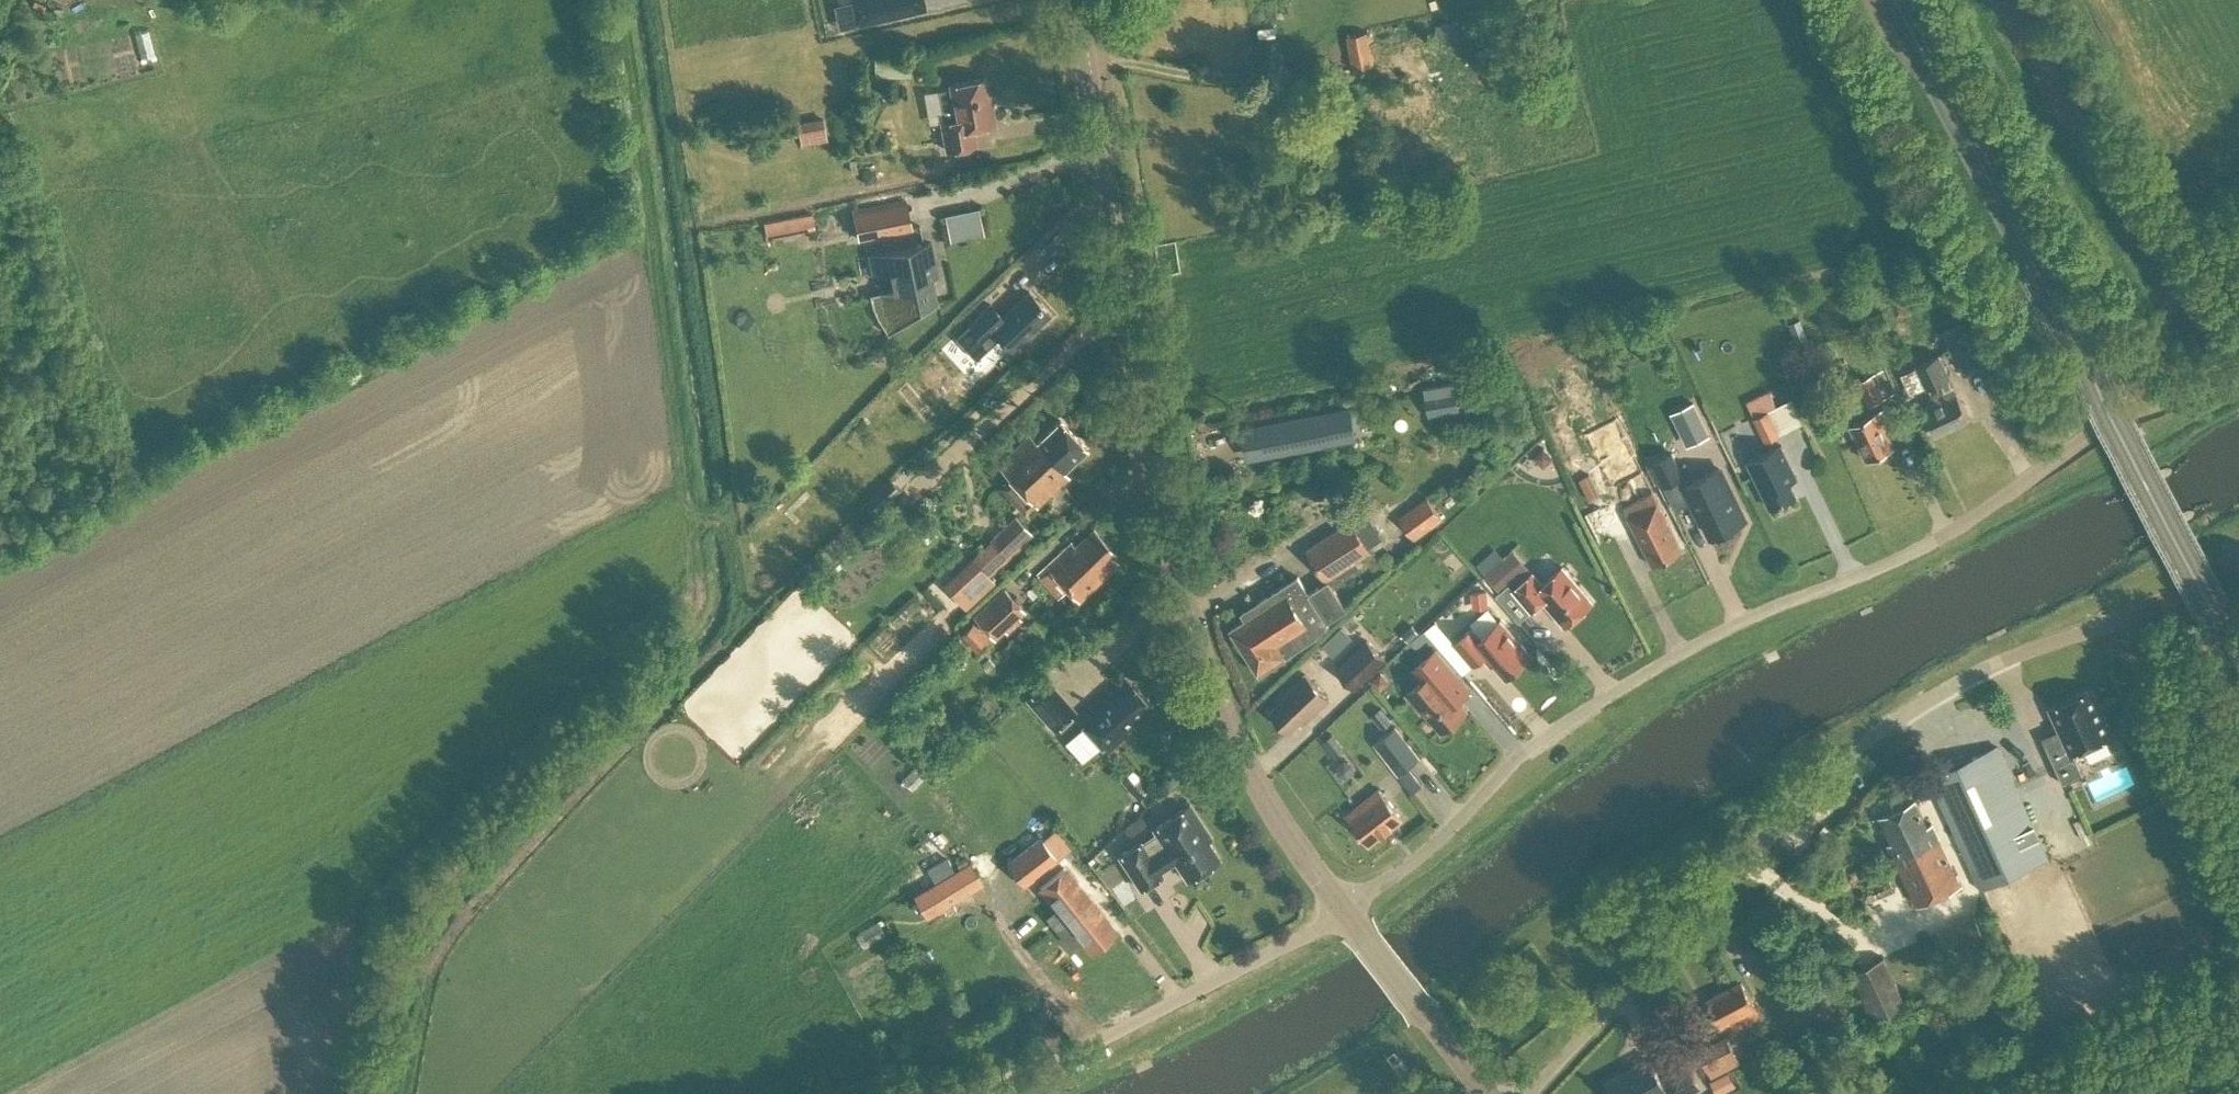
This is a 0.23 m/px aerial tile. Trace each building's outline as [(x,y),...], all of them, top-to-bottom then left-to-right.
[(851,1),(857,24),(899,15),(896,0),(851,0),(851,1)] [(1441,46),(1467,40),(1466,37),(1491,31),(1488,18),(1463,24),(1462,20),(1436,26),(1441,46)] [(1352,65),(1375,63),(1371,27),(1348,29),(1352,65)] [(950,88),(937,90),(943,121),(941,121),(946,149),(976,144),(973,127),(996,122),(992,103),(989,104),(984,77),(949,83),(950,88)] [(802,146),(828,141),(824,117),(797,122),(802,146)] [(854,213),(859,238),(883,233),(883,232),(888,231),(888,232),(911,227),(905,202),(854,213)] [(985,231),(980,204),(945,210),(950,237),(985,231)] [(919,302),(939,298),(933,273),(936,272),(929,239),(871,251),(875,270),(889,267),(893,286),(869,291),(877,312),(889,330),(919,302)] [(970,323),(954,338),(969,353),(974,359),(1000,335),(1011,347),(1049,312),(1029,290),(1002,314),(990,301),(968,321),(970,323)] [(1944,330),(1963,370),(1983,360),(1964,320),(1944,330)] [(1922,409),(1934,436),(1970,419),(1939,354),(1917,364),(1927,387),(1940,381),(1944,390),(1929,397),(1932,404),(1922,409)] [(1857,381),(1869,405),(1884,398),(1873,374),(1857,381)] [(1765,441),(1780,434),(1768,410),(1775,407),(1768,392),(1746,402),(1753,417),(1765,441)] [(1694,402),(1671,413),(1686,445),(1709,433),(1694,402)] [(1883,424),(1891,420),(1886,408),(1850,425),(1866,460),(1894,446),(1883,424)] [(1354,435),(1349,409),(1244,429),(1249,455),(1354,435)] [(1070,476),(1064,470),(1087,448),(1062,421),(1038,443),(1031,435),(998,465),(1038,507),(1070,476)] [(1749,461),(1770,507),(1796,495),(1786,472),(1794,468),(1783,445),(1749,461)] [(1705,519),(1713,536),(1745,520),(1720,468),(1688,484),(1672,452),(1653,462),(1664,486),(1680,478),(1701,521),(1705,519)] [(1653,493),(1624,507),(1654,565),(1682,551),(1653,493)] [(1399,518),(1415,539),(1443,518),(1427,497),(1399,518)] [(1016,515),(942,583),(957,599),(967,609),(999,580),(989,570),(1005,555),(1006,556),(1032,532),(1016,515)] [(1328,579),(1372,550),(1370,547),(1383,538),(1371,520),(1358,528),(1353,521),(1308,550),(1328,581),(1310,593),(1299,577),(1244,613),(1249,620),(1233,631),(1262,674),(1318,637),(1331,625),(1330,622),(1349,610),(1328,579)] [(1074,544),(1048,568),(1038,577),(1058,598),(1068,589),(1080,602),(1120,564),(1112,555),(1116,552),(1096,530),(1077,548),(1074,544)] [(1502,559),(1485,574),(1501,592),(1518,577),(1502,559)] [(1544,601),(1565,626),(1594,601),(1563,566),(1543,583),(1533,572),(1513,589),(1532,611),(1544,601)] [(975,618),(995,639),(1025,610),(1006,589),(975,618)] [(1473,627),(1455,643),(1474,664),(1487,653),(1507,676),(1532,654),(1501,619),(1481,636),(1473,627)] [(990,640),(973,622),(961,634),(977,652),(990,640)] [(1337,670),(1356,689),(1388,660),(1369,640),(1337,670)] [(1421,662),(1431,674),(1407,695),(1422,713),(1424,711),(1442,732),(1468,710),(1447,686),(1459,676),(1436,649),(1421,662)] [(1286,699),(1273,711),(1292,731),(1302,722),(1305,723),(1330,700),(1307,675),(1284,697),(1286,699)] [(1056,728),(1076,711),(1049,681),(1030,699),(1056,728)] [(1086,724),(1065,742),(1084,763),(1104,745),(1109,751),(1129,733),(1126,730),(1152,707),(1129,681),(1103,704),(1100,701),(1080,718),(1086,724)] [(2052,708),(2068,743),(2048,752),(2062,783),(2082,774),(2071,750),(2109,733),(2095,704),(2096,701),(2092,692),(2087,690),(2077,694),(2077,696),(2052,708)] [(1375,743),(1399,774),(1420,758),(1396,727),(1375,743)] [(1981,888),(2048,857),(1997,745),(1929,776),(1981,888)] [(1380,789),(1346,815),(1369,845),(1403,819),(1380,789)] [(1894,841),(1888,843),(1916,902),(1960,881),(1932,822),(1926,825),(1914,798),(1881,814),(1894,841)] [(1189,804),(1152,828),(1155,833),(1141,842),(1140,841),(1118,855),(1140,888),(1162,874),(1150,855),(1164,846),(1186,879),(1219,857),(1207,840),(1211,837),(1189,804)] [(1040,837),(1006,863),(1024,886),(1058,859),(1057,859),(1070,849),(1055,829),(1042,840),(1040,837)] [(1082,937),(1091,949),(1115,930),(1065,866),(1041,885),(1069,921),(1058,929),(1071,946),(1082,937)] [(971,892),(957,868),(913,895),(927,918),(971,892)] [(1851,972),(1874,1020),(1906,1005),(1884,957),(1851,972)] [(1740,981),(1706,998),(1720,1025),(1731,1020),(1735,1027),(1758,1015),(1740,981)] [(1712,1078),(1741,1062),(1726,1035),(1697,1051),(1712,1078)] [(1606,1082),(1612,1093),(1690,1093),(1700,1089),(1687,1064),(1660,1079),(1649,1059),(1606,1082)]
